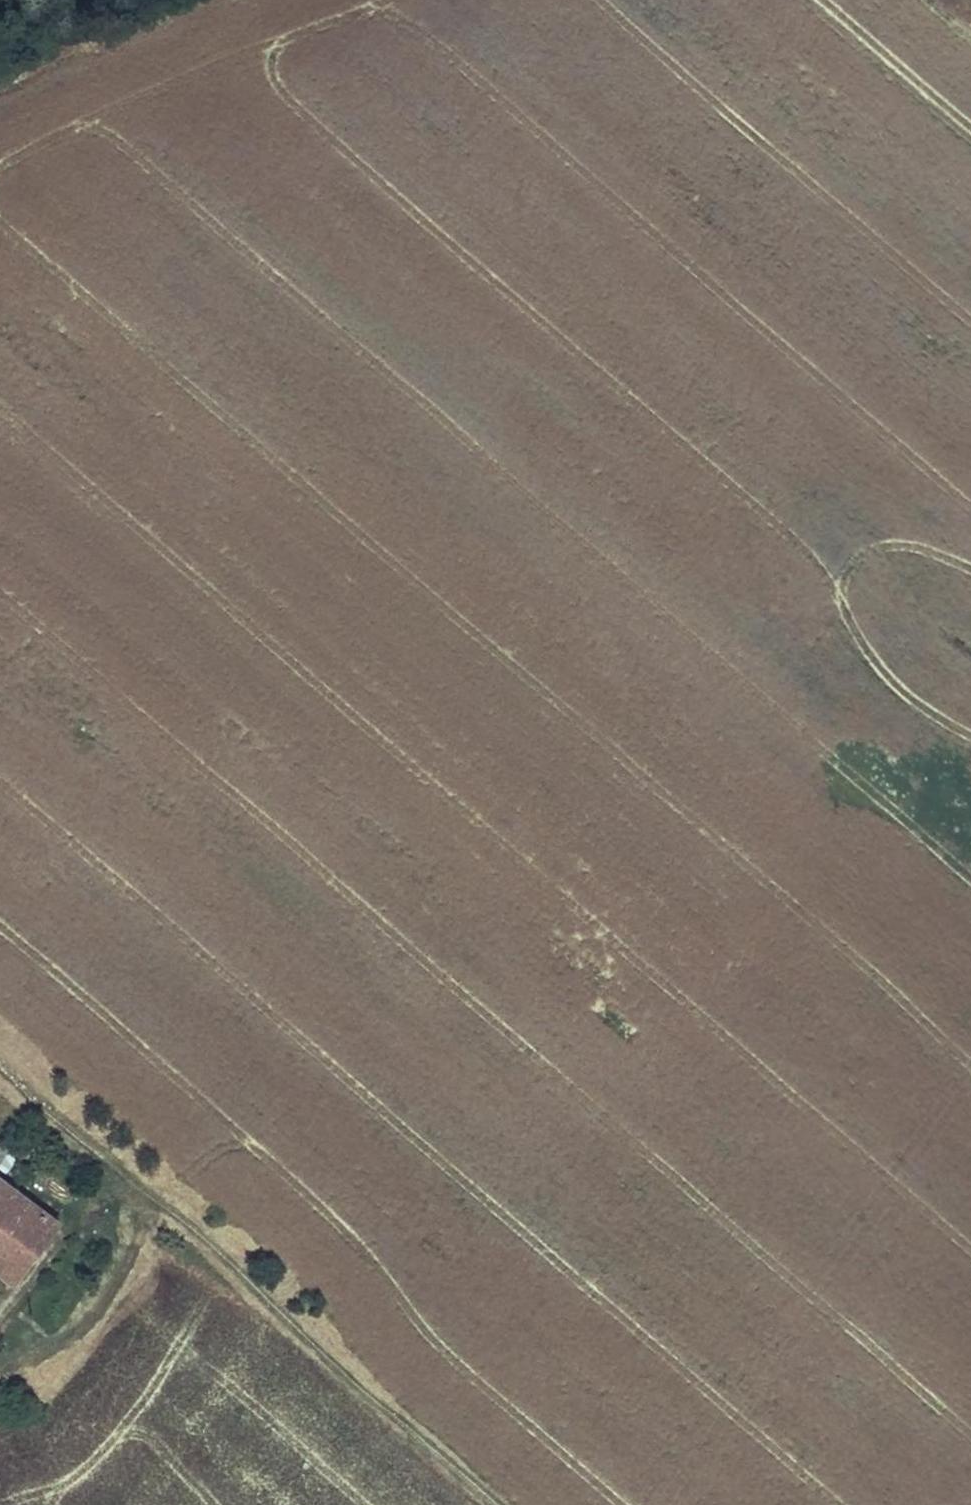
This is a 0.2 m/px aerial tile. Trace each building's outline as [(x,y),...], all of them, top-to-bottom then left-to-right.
[(17,1284),(62,1221),(0,1177),(0,1272),(17,1284)]
